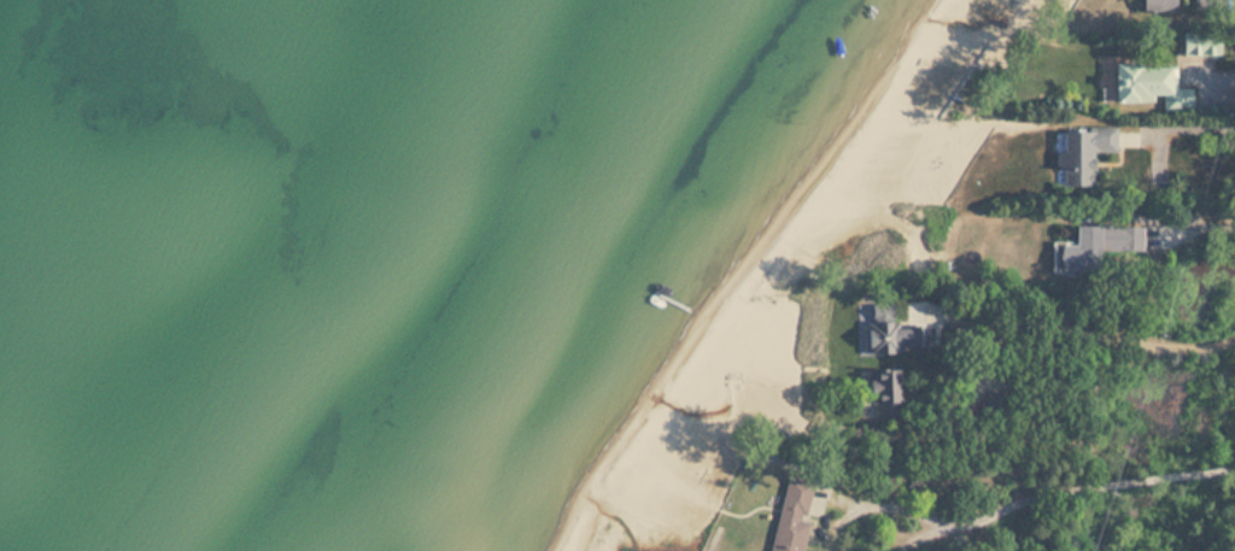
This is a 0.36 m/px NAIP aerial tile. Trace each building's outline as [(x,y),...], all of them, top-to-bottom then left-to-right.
[(1174,0),(1138,0),(1138,11),(1174,11),(1174,0)] [(1175,65),(1112,66),(1113,102),(1163,101),(1163,110),(1193,110),(1193,88),(1176,88),(1175,65)] [(1092,151),(1117,151),(1116,129),(1057,130),(1058,187),(1093,186),(1092,151)] [(1051,242),(1051,273),(1101,273),(1101,225),(1078,225),(1078,243),(1051,242)] [(929,351),(928,324),(893,325),(892,307),(866,308),(868,353),(929,351)] [(901,370),(864,370),(864,417),(901,417),(901,370)] [(805,521),(813,482),(788,477),(773,550),(802,550),(808,522),(805,521)]
